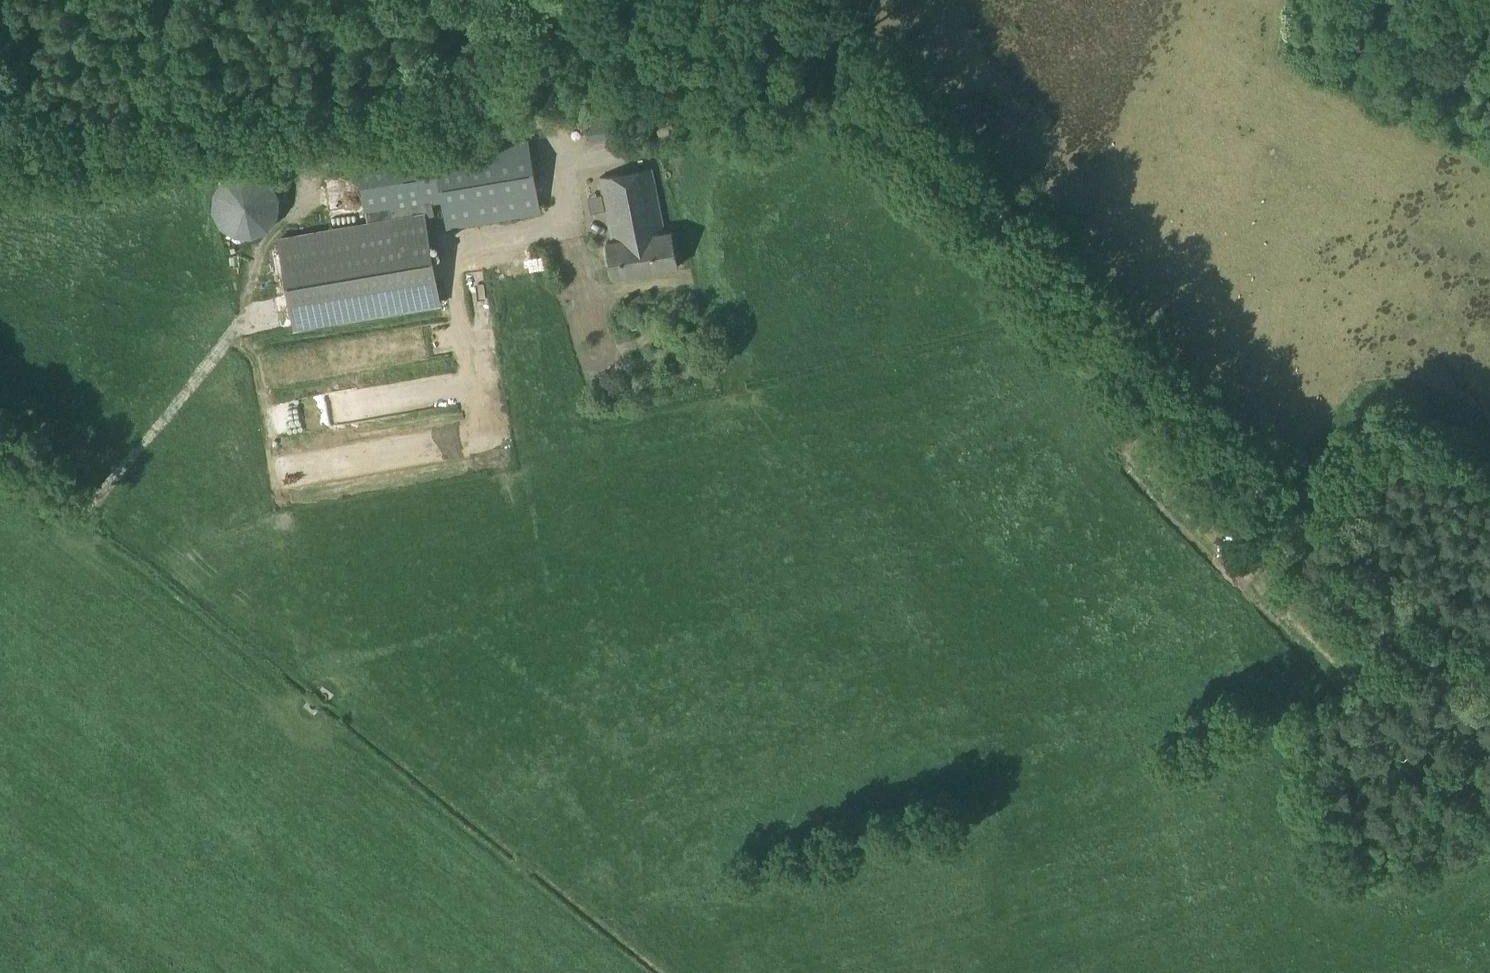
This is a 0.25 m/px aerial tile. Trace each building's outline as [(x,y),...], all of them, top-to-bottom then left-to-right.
[(586,119),(589,139),(622,135),(619,115),(586,119)] [(541,214),(529,138),(359,167),(368,223),(294,236),(279,239),(294,330),(309,327),(440,304),(426,217),(435,215),(433,203),(442,202),(446,230),(541,214)] [(664,232),(652,168),(599,177),(611,242),(607,243),(613,277),(677,266),(671,231),(664,232)] [(253,237),(259,234),(269,229),(279,214),(280,197),(273,181),(258,171),(239,170),(224,176),(213,192),(212,210),(220,226),(235,236),(253,237)] [(536,252),(516,256),(518,266),(538,263),(536,252)] [(343,416),(341,401),(297,408),(301,432),(309,430),(308,422),(343,416)]
